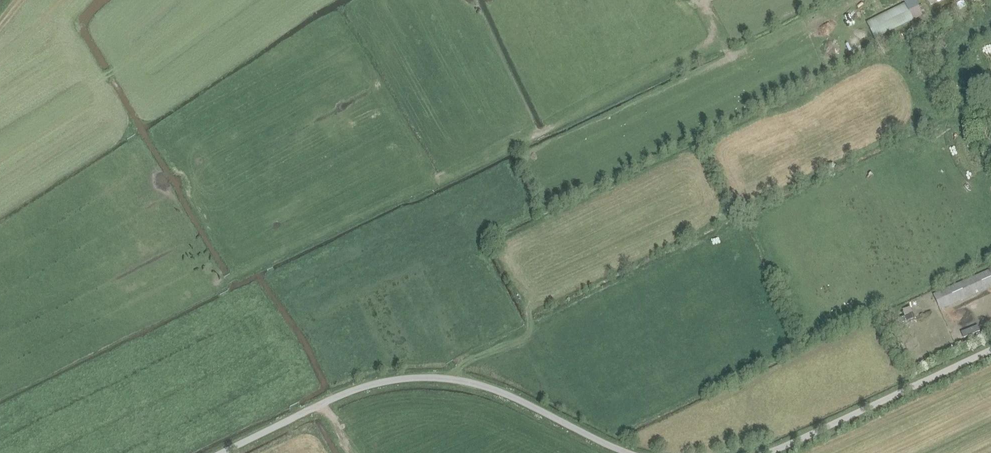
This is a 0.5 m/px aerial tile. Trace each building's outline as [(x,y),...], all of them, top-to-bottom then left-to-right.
[(867,19),(874,38),(925,18),(917,0),(915,0),(867,19)] [(936,13),(939,20),(958,11),(955,4),(936,13)] [(939,310),(990,287),(990,269),(933,295),(939,310)] [(904,311),(907,318),(913,315),(910,308),(904,311)] [(962,332),(965,338),(981,332),(978,325),(962,332)]
